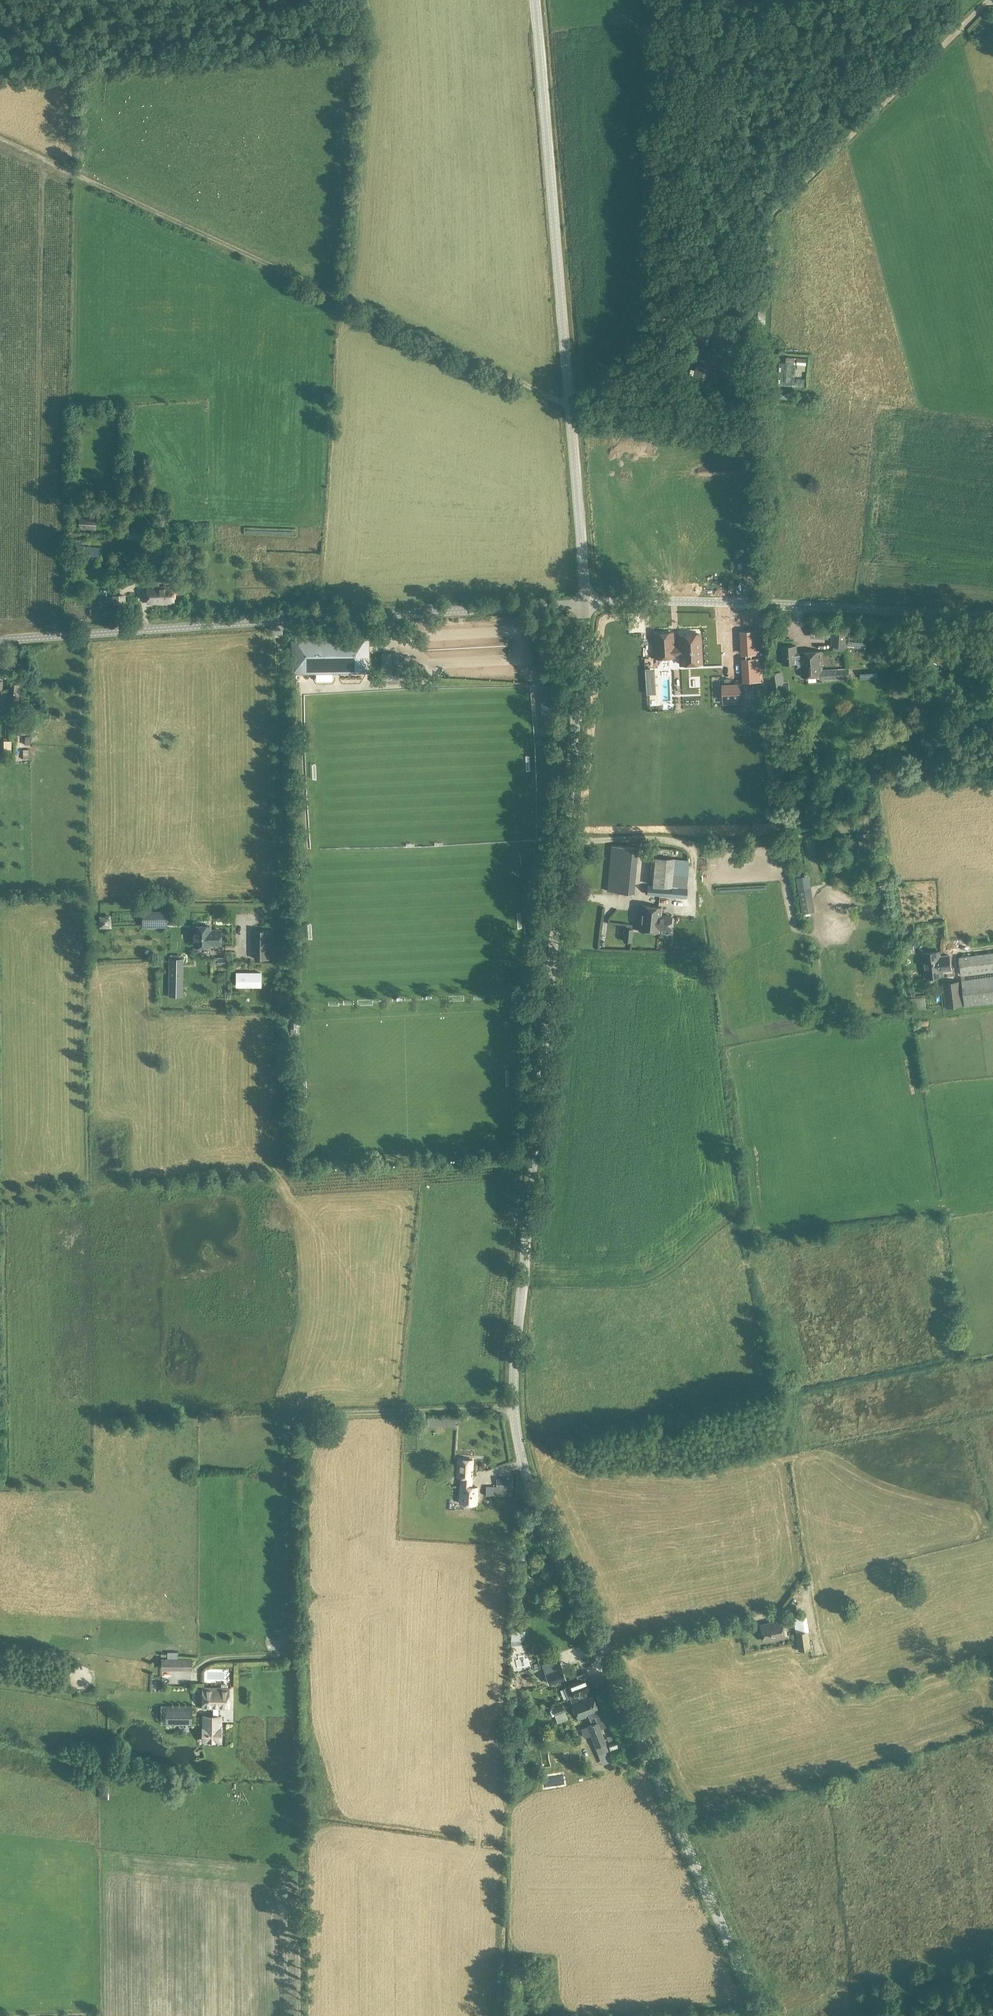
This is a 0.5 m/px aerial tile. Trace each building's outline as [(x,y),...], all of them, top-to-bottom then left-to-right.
[(754,306),(753,324),(766,324),(767,306),(754,306)] [(690,346),(687,360),(695,362),(698,348),(690,346)] [(716,366),(719,353),(702,349),(693,383),(710,388),(714,373),(716,366)] [(784,363),(782,382),(795,382),(796,364),(784,363)] [(800,406),(806,407),(808,395),(802,394),(800,406)] [(78,529),(96,530),(97,516),(79,514),(78,529)] [(80,556),(101,558),(101,548),(81,546),(80,556)] [(175,563),(191,561),(190,553),(178,554),(178,555),(174,556),(175,563)] [(149,583),(152,582),(159,582),(163,582),(162,567),(148,567),(149,583)] [(174,603),(173,587),(159,587),(159,582),(152,582),(152,588),(148,588),(148,604),(174,603)] [(126,608),(125,595),(113,596),(113,608),(126,608)] [(830,626),(812,625),(811,638),(829,639),(829,636),(832,636),(831,646),(848,647),(848,640),(849,628),(832,627),(832,628),(830,628),(830,626)] [(743,632),(745,654),(759,654),(758,631),(743,632)] [(680,655),(680,665),(702,664),(700,635),(679,636),(679,648),(673,648),(673,633),(654,634),(656,658),(674,657),(674,656),(680,655)] [(306,636),(306,635),(306,636),(293,636),(293,673),(325,673),(325,670),(331,670),(331,668),(344,668),(344,670),(366,669),(365,637),(304,638),(304,636),(306,636)] [(831,669),(822,669),(821,652),(801,653),(796,654),(796,647),(783,647),(783,664),(797,663),(797,667),(802,667),(802,676),(822,675),(822,679),(831,678),(831,680),(850,679),(849,669),(831,669)] [(746,682),(761,681),(759,658),(745,659),(746,682)] [(859,680),(877,679),(877,670),(858,671),(859,680)] [(766,673),(770,697),(791,694),(789,681),(785,682),(783,671),(766,673)] [(20,683),(9,684),(9,704),(18,703),(18,699),(20,699),(20,683)] [(748,697),(747,686),(724,688),(724,704),(742,703),(742,698),(748,697)] [(17,735),(25,735),(26,718),(17,718),(17,735)] [(611,846),(607,891),(634,894),(638,848),(611,846)] [(651,885),(648,885),(647,894),(686,897),(688,875),(685,875),(687,859),(653,856),(651,885)] [(798,889),(800,896),(811,894),(810,887),(798,889)] [(692,914),(693,905),(684,903),(683,912),(692,914)] [(662,908),(642,906),(639,931),(659,933),(660,929),(671,930),(672,917),(661,916),(662,908)] [(168,913),(143,913),(143,928),(168,927),(168,913)] [(109,917),(98,918),(98,927),(109,926),(109,917)] [(194,928),(194,948),(210,948),(210,946),(220,946),(220,932),(213,932),(213,934),(210,934),(210,928),(194,928)] [(624,928),(623,941),(632,942),(633,929),(632,929),(625,928),(624,928)] [(255,930),(254,959),(273,959),(273,930),(255,930)] [(923,954),(926,977),(944,975),(942,961),(941,961),(940,952),(923,954)] [(959,957),(961,976),(962,980),(992,976),(992,953),(959,957)] [(183,996),(184,958),(169,958),(169,996),(183,996)] [(244,984),(252,984),(252,987),(262,987),(262,984),(262,972),(252,972),(244,972),(236,972),(236,984),(236,987),(244,987),(244,984)] [(992,1003),(992,976),(962,980),(965,1006),(992,1003)] [(961,981),(943,983),(946,1008),(964,1006),(961,981)] [(910,1010),(926,1008),(926,998),(910,1000),(910,1010)] [(465,1007),(465,999),(451,999),(451,1008),(465,1007)] [(427,1417),(427,1426),(456,1426),(455,1417),(427,1417)] [(473,1478),(473,1460),(459,1459),(458,1477),(462,1477),(462,1487),(461,1487),(460,1503),(477,1504),(477,1487),(472,1487),(472,1478),(473,1478)] [(513,1487),(486,1486),(486,1495),(513,1496),(513,1487)] [(761,1625),(764,1641),(785,1637),(782,1621),(761,1625)] [(564,1630),(569,1641),(574,1639),(569,1628),(564,1630)] [(796,1633),(798,1651),(811,1649),(808,1631),(796,1633)] [(189,1684),(188,1659),(160,1660),(161,1690),(165,1690),(165,1685),(189,1684)] [(549,1683),(565,1677),(561,1667),(545,1672),(549,1683)] [(597,1710),(599,1709),(593,1696),(588,1697),(586,1692),(591,1690),(584,1674),(578,1677),(580,1681),(569,1685),(574,1696),(570,1698),(572,1703),(579,1720),(589,1716),(592,1724),(581,1729),(584,1738),(591,1735),(595,1747),(606,1743),(598,1722),(597,1722),(595,1717),(599,1715),(597,1710)] [(229,1688),(203,1688),(203,1708),(213,1708),(219,1709),(229,1709),(229,1688)] [(165,1725),(192,1725),(192,1706),(166,1705),(165,1725)] [(564,1711),(562,1705),(552,1708),(555,1714),(564,1711)] [(203,1728),(203,1741),(221,1741),(222,1728),(220,1728),(220,1725),(222,1725),(222,1716),(219,1716),(219,1709),(213,1708),(213,1716),(203,1716),(203,1728)] [(622,1742),(610,1747),(613,1754),(625,1750),(622,1742)]
